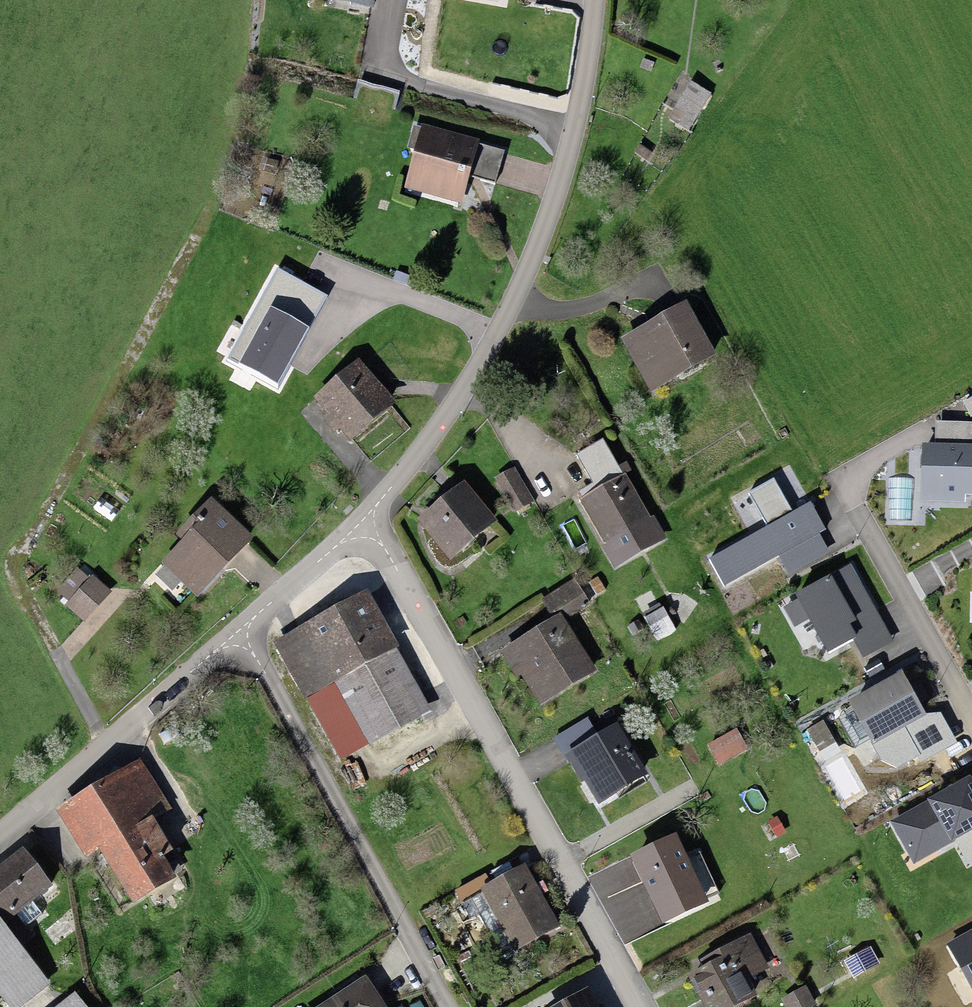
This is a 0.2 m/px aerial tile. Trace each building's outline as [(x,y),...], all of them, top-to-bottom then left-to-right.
[(689,89),(668,124),(685,135),(707,100),(689,89)] [(422,127),(403,191),(461,208),(470,176),(480,144),(422,127)] [(480,144),(470,176),(494,183),(504,151),(480,144)] [(228,358),(277,385),(327,293),(278,267),(228,358)] [(684,311),(623,346),(652,397),(713,363),(684,311)] [(356,360),(314,397),(352,439),(393,403),(356,360)] [(936,421),(935,443),(923,442),(921,500),(966,501),(966,493),(971,493),(971,422),(936,421)] [(603,440),(575,456),(597,495),(581,504),(604,546),(600,548),(614,573),(663,544),(603,440)] [(512,475),(497,485),(517,516),(532,507),(512,475)] [(826,529),(810,501),(792,511),(773,477),(748,491),(768,525),(710,558),(725,585),(779,555),(790,574),(830,551),(819,533),(826,529)] [(463,490),(418,527),(447,563),(492,526),(463,490)] [(181,549),(164,568),(198,599),(248,545),(209,509),(176,544),(181,549)] [(893,641),(851,563),(795,593),(798,599),(783,607),(794,627),(810,619),(828,652),(853,638),(863,656),(893,641)] [(90,582),(67,610),(84,624),(107,597),(90,582)] [(573,586),(544,605),(556,623),(585,604),(573,586)] [(427,716),(364,599),(274,647),(337,764),(427,716)] [(560,624),(507,656),(537,706),(591,674),(560,624)] [(900,672),(846,701),(871,749),(926,720),(900,672)] [(736,732),(707,748),(718,767),(746,752),(736,732)] [(617,736),(570,761),(596,808),(642,784),(617,736)] [(164,807),(135,766),(57,820),(86,860),(94,855),(133,911),(182,877),(144,820),(164,807)] [(970,774),(890,820),(915,863),(971,830),(971,777),(970,774)] [(674,846),(631,866),(650,905),(693,885),(674,846)] [(0,873),(0,926),(3,930),(47,894),(18,858),(0,873)] [(524,875),(469,904),(480,925),(494,917),(513,954),(553,933),(524,875)] [(3,930),(0,926),(0,1000),(6,1006),(28,1006),(50,989),(3,930)] [(947,944),(971,988),(971,930),(947,944)] [(691,984),(703,1006),(735,1006),(753,998),(745,983),(764,973),(748,942),(708,963),(713,972),(691,984)] [(327,1006),(377,1006),(363,984),(327,1006)] [(784,1004),(786,1006),(812,1006),(804,993),(784,1004)] [(569,1006),(593,1006),(587,997),(569,1006)]
